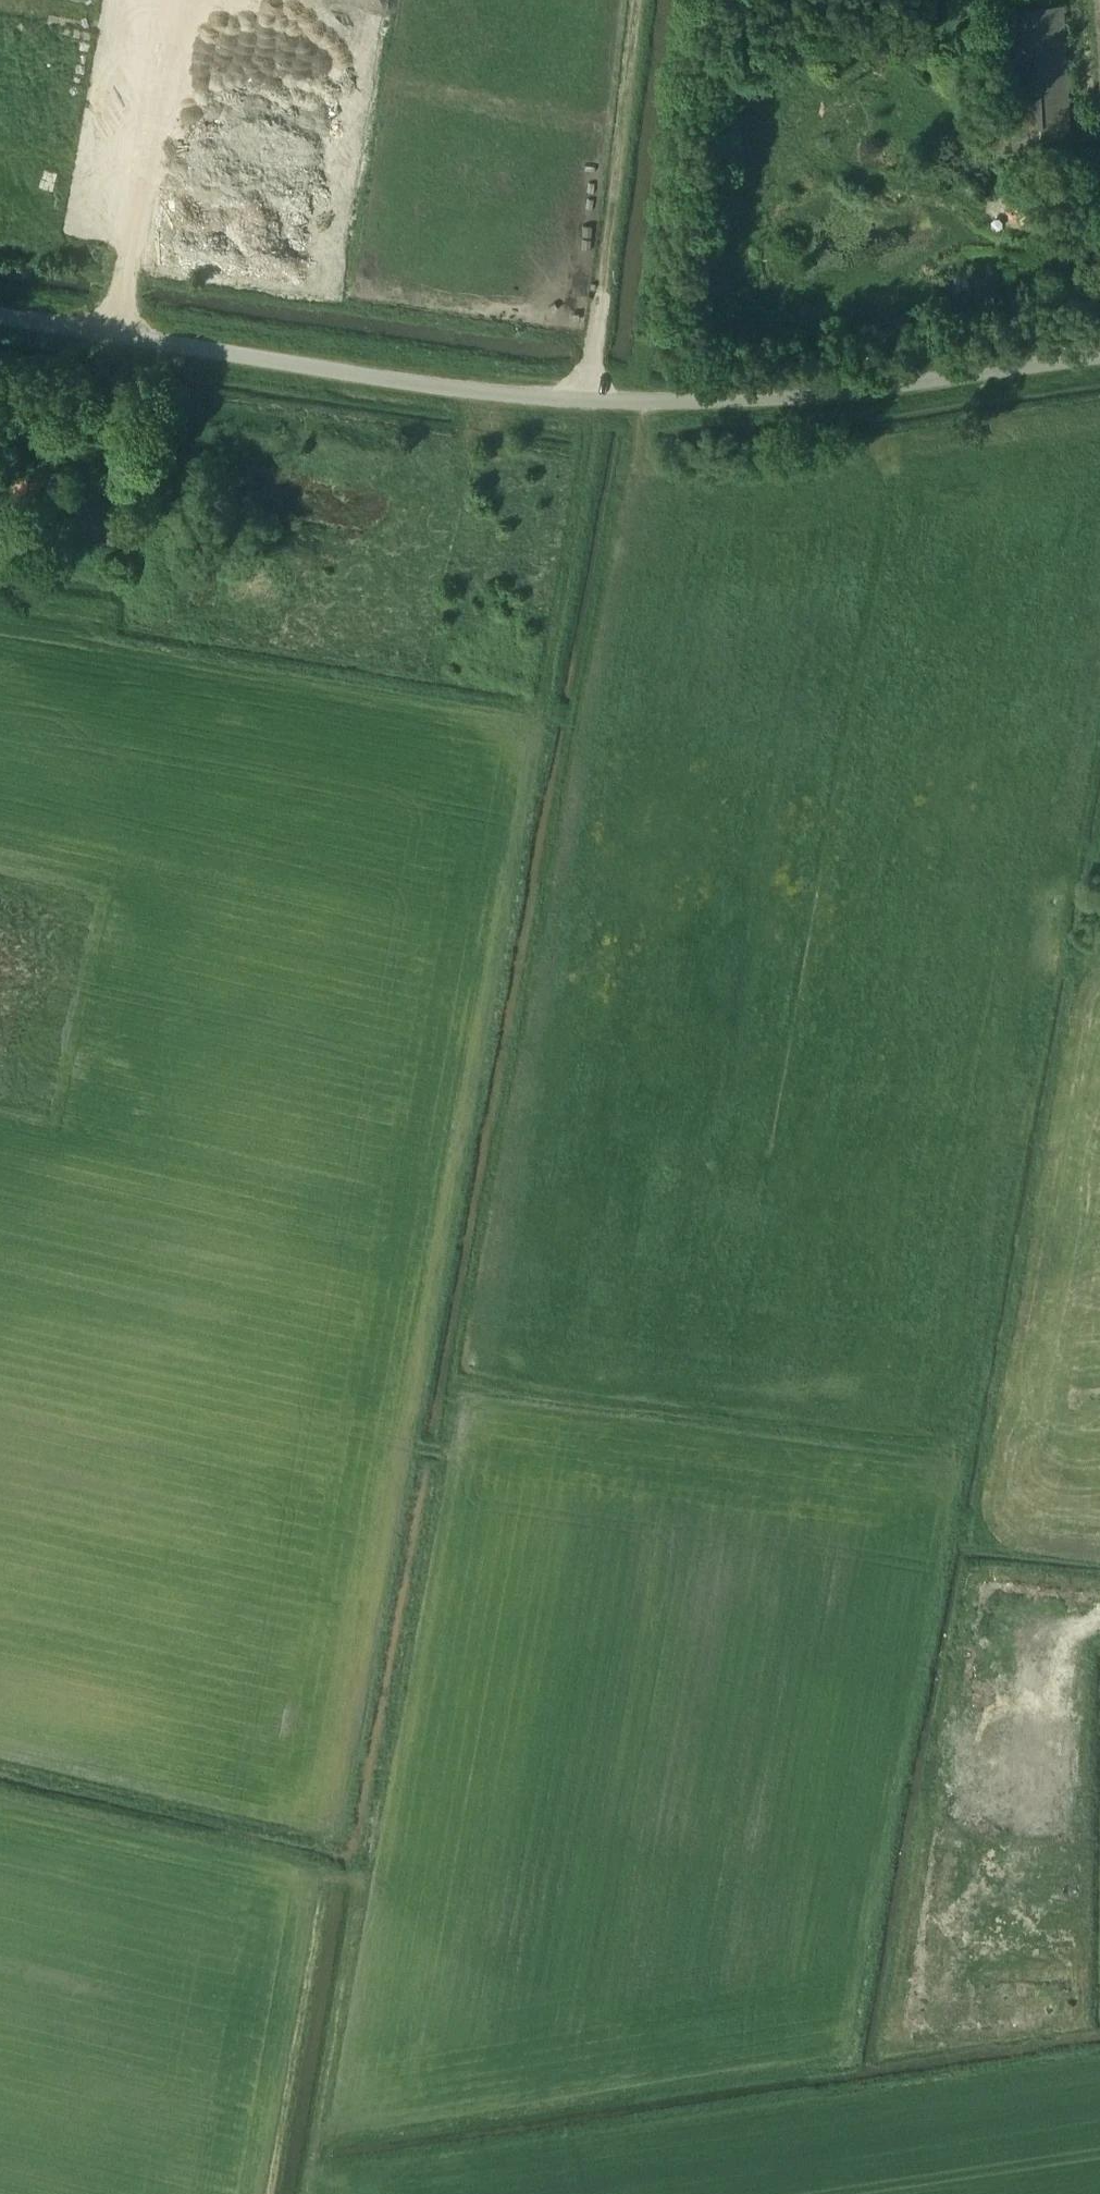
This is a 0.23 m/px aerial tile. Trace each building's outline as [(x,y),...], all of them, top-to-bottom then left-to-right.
[(1005,9),(1012,124),(994,125),(995,142),(1072,138),(1064,6),(1005,9)] [(181,123),(179,133),(205,137),(206,126),(181,123)] [(1036,157),(1035,142),(995,144),(995,159),(1036,157)] [(658,358),(669,359),(670,343),(659,342),(658,358)] [(9,471),(0,469),(0,480),(2,480),(0,489),(0,499),(12,501),(11,503),(34,507),(39,481),(46,483),(51,454),(14,445),(9,471)]
